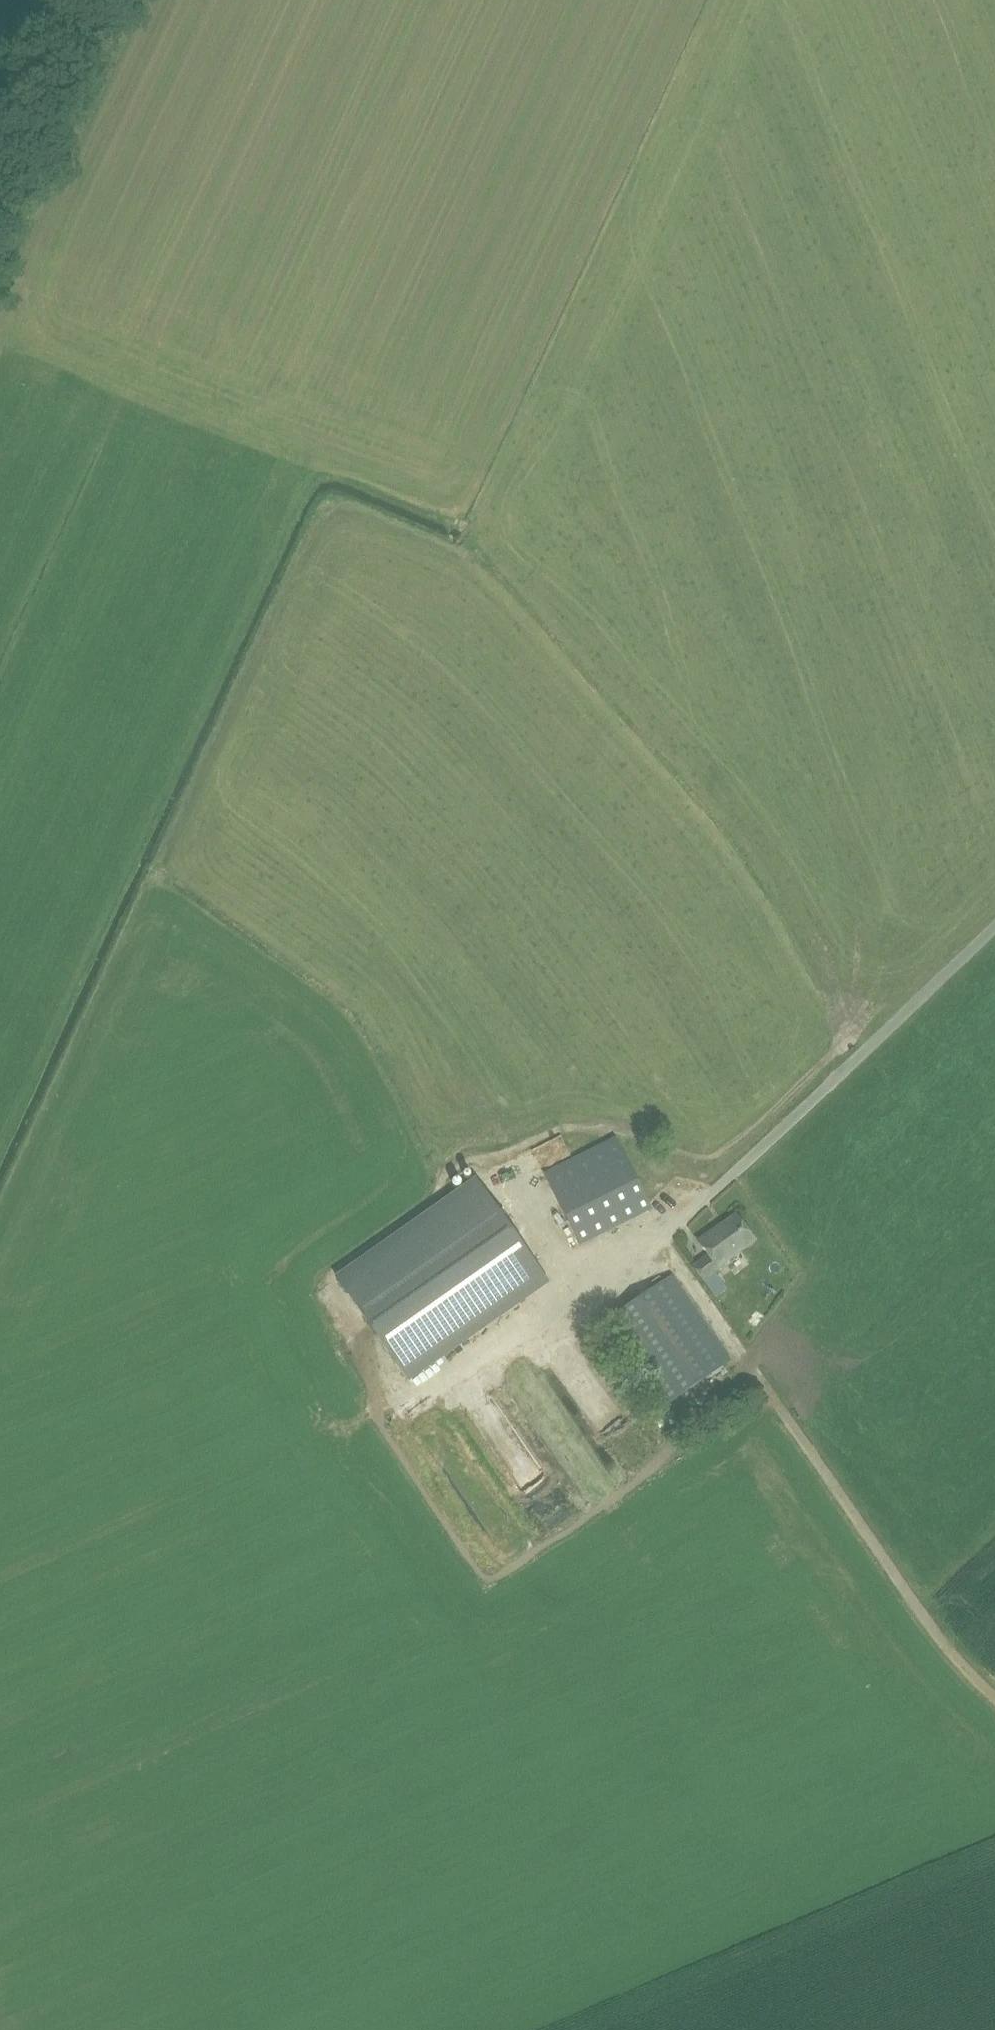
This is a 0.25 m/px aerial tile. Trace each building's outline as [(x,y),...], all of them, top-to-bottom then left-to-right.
[(579,1244),(651,1208),(616,1137),(544,1172),(579,1244)] [(477,1180),(337,1278),(407,1378),(547,1280),(477,1180)] [(718,1266),(755,1240),(737,1214),(699,1240),(708,1254),(692,1264),(703,1279),(719,1268),(718,1266)] [(602,1323),(660,1409),(730,1361),(672,1275),(602,1323)] [(455,1353),(462,1364),(493,1345),(486,1334),(455,1353)]
